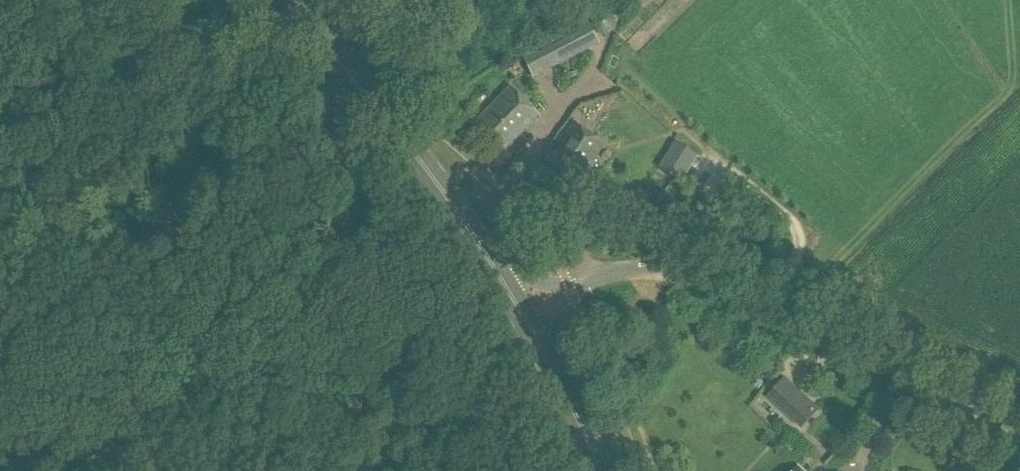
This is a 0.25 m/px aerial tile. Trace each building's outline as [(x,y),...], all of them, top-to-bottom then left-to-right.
[(586,18),(553,35),(567,62),(600,45),(586,18)] [(534,79),(567,62),(553,35),(520,52),(522,56),(534,79)] [(434,83),(439,77),(431,69),(426,75),(434,83)] [(640,98),(654,107),(661,97),(647,87),(640,98)] [(503,151),(538,117),(511,88),(476,123),(503,151)] [(605,144),(573,124),(551,164),(581,182),(588,186),(594,185),(600,176),(599,170),(591,166),(605,144)] [(676,161),(668,174),(681,183),(698,156),(675,142),(666,155),(676,161)] [(801,427),(815,412),(792,392),(778,407),(801,427)]
